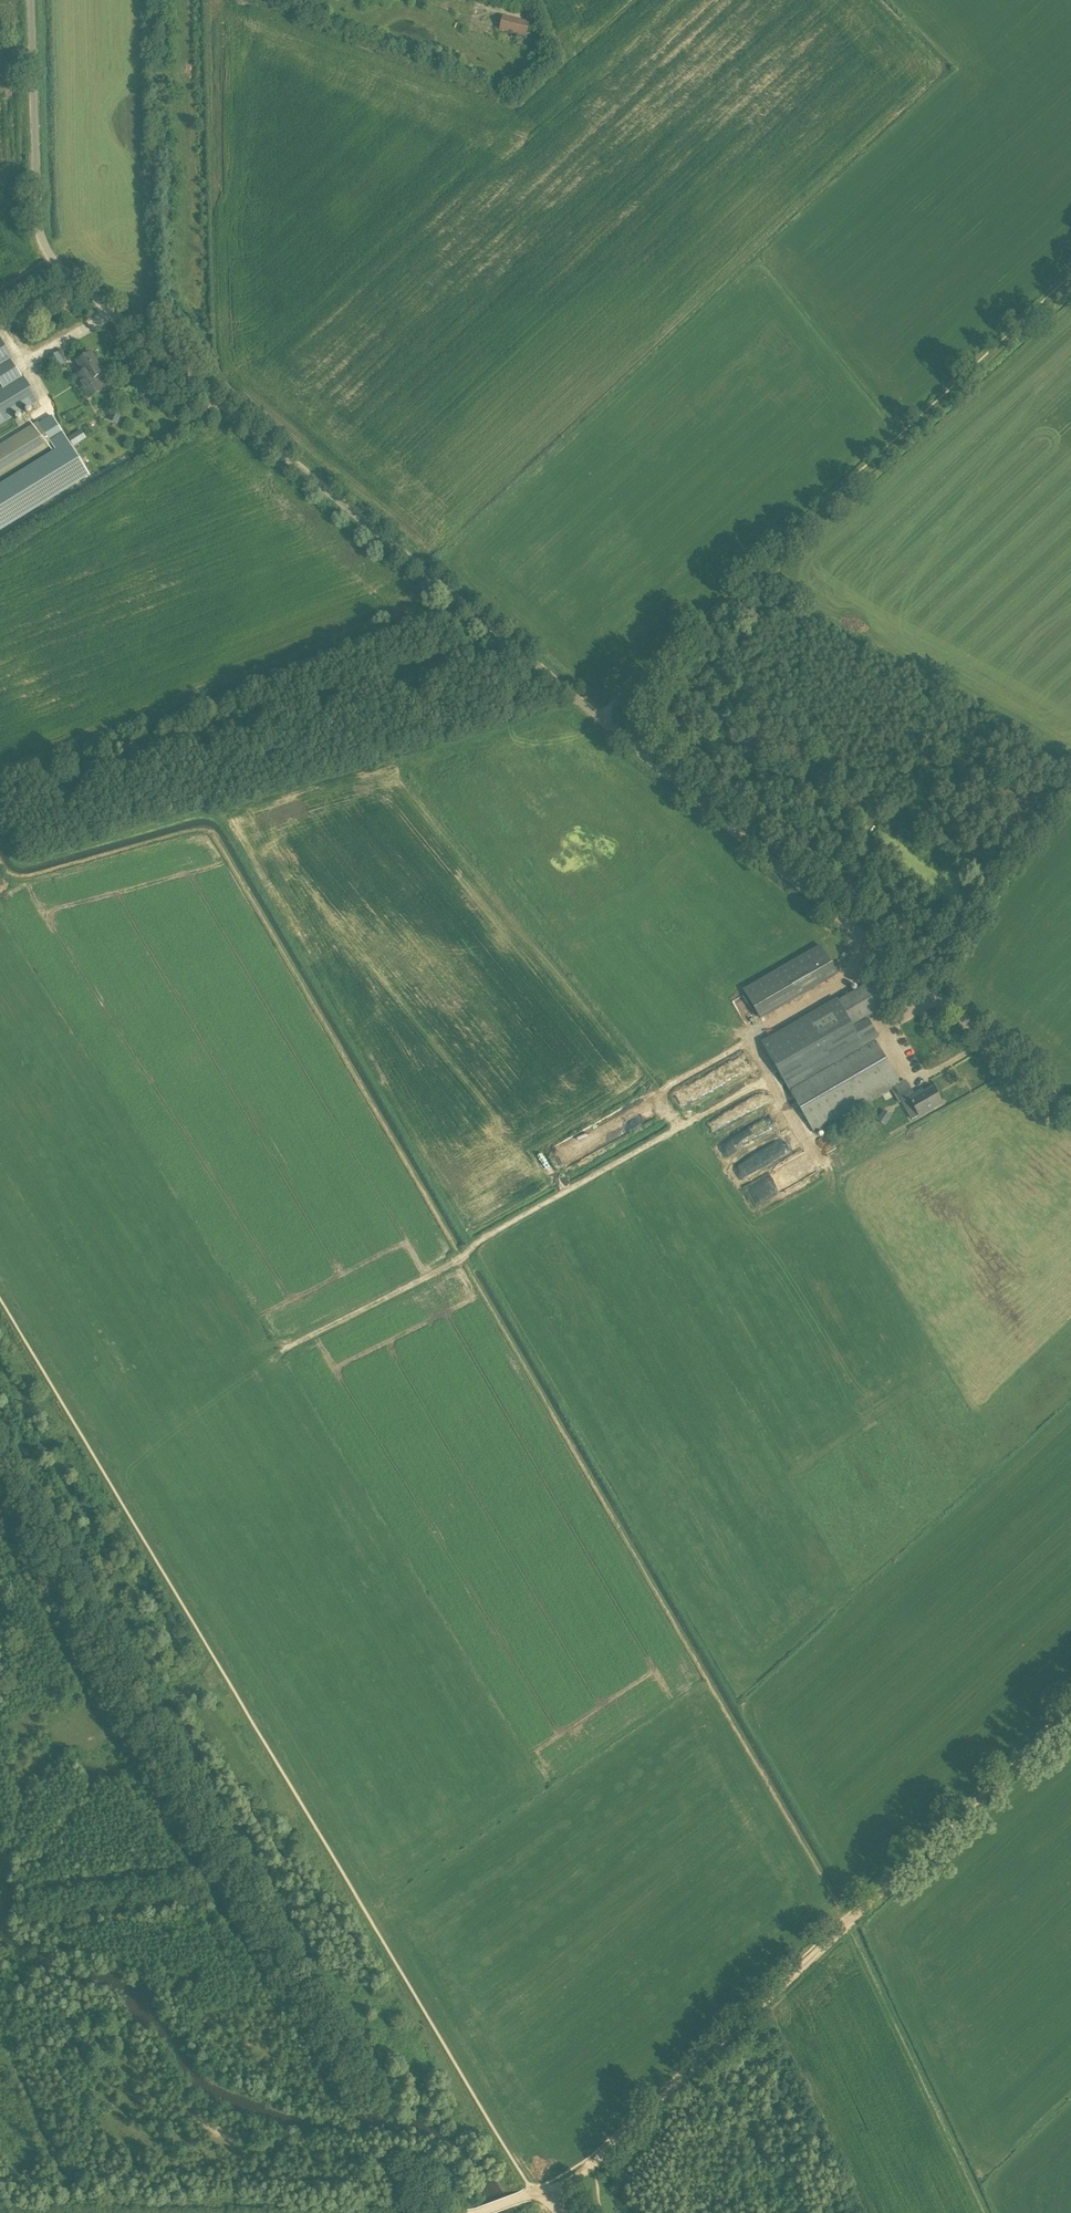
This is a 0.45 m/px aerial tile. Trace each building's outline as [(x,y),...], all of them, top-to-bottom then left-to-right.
[(526,37),(530,22),(502,16),(499,30),(526,37)] [(104,324),(108,319),(101,312),(96,318),(104,324)] [(12,360),(13,360),(0,338),(0,380),(4,386),(0,389),(0,424),(38,401),(23,375),(22,375),(12,360)] [(53,369),(65,362),(59,350),(47,357),(53,369)] [(89,398),(104,389),(96,377),(104,373),(92,352),(77,361),(90,381),(82,385),(89,398)] [(0,445),(0,480),(53,447),(56,452),(0,487),(0,530),(89,476),(52,415),(39,423),(38,421),(0,445)] [(81,429),(68,437),(73,445),(86,437),(81,429)] [(760,1018),(836,974),(820,945),(743,989),(760,1018)] [(853,1024),(883,1007),(869,983),(839,1000),(838,999),(821,1009),(762,1043),(814,1133),(865,1104),(869,1110),(874,1107),(871,1100),(891,1089),(899,1102),(908,1097),(919,1116),(942,1103),(932,1086),(921,1093),(920,1090),(914,1094),(907,1082),(904,1081),(900,1084),(875,1041),(880,1038),(869,1019),(855,1027),(853,1024)] [(739,1117),(730,1103),(706,1119),(715,1133),(739,1117)] [(685,1110),(688,1116),(697,1111),(695,1106),(685,1110)] [(885,1126),(892,1115),(883,1109),(877,1120),(885,1126)] [(599,1130),(609,1127),(606,1117),(597,1120),(599,1130)] [(585,1138),(556,1149),(562,1164),(591,1153),(585,1138)] [(757,1202),(783,1188),(785,1193),(809,1180),(805,1174),(816,1167),(806,1148),(745,1182),(757,1202)] [(741,1176),(754,1168),(748,1158),(735,1166),(741,1176)]
